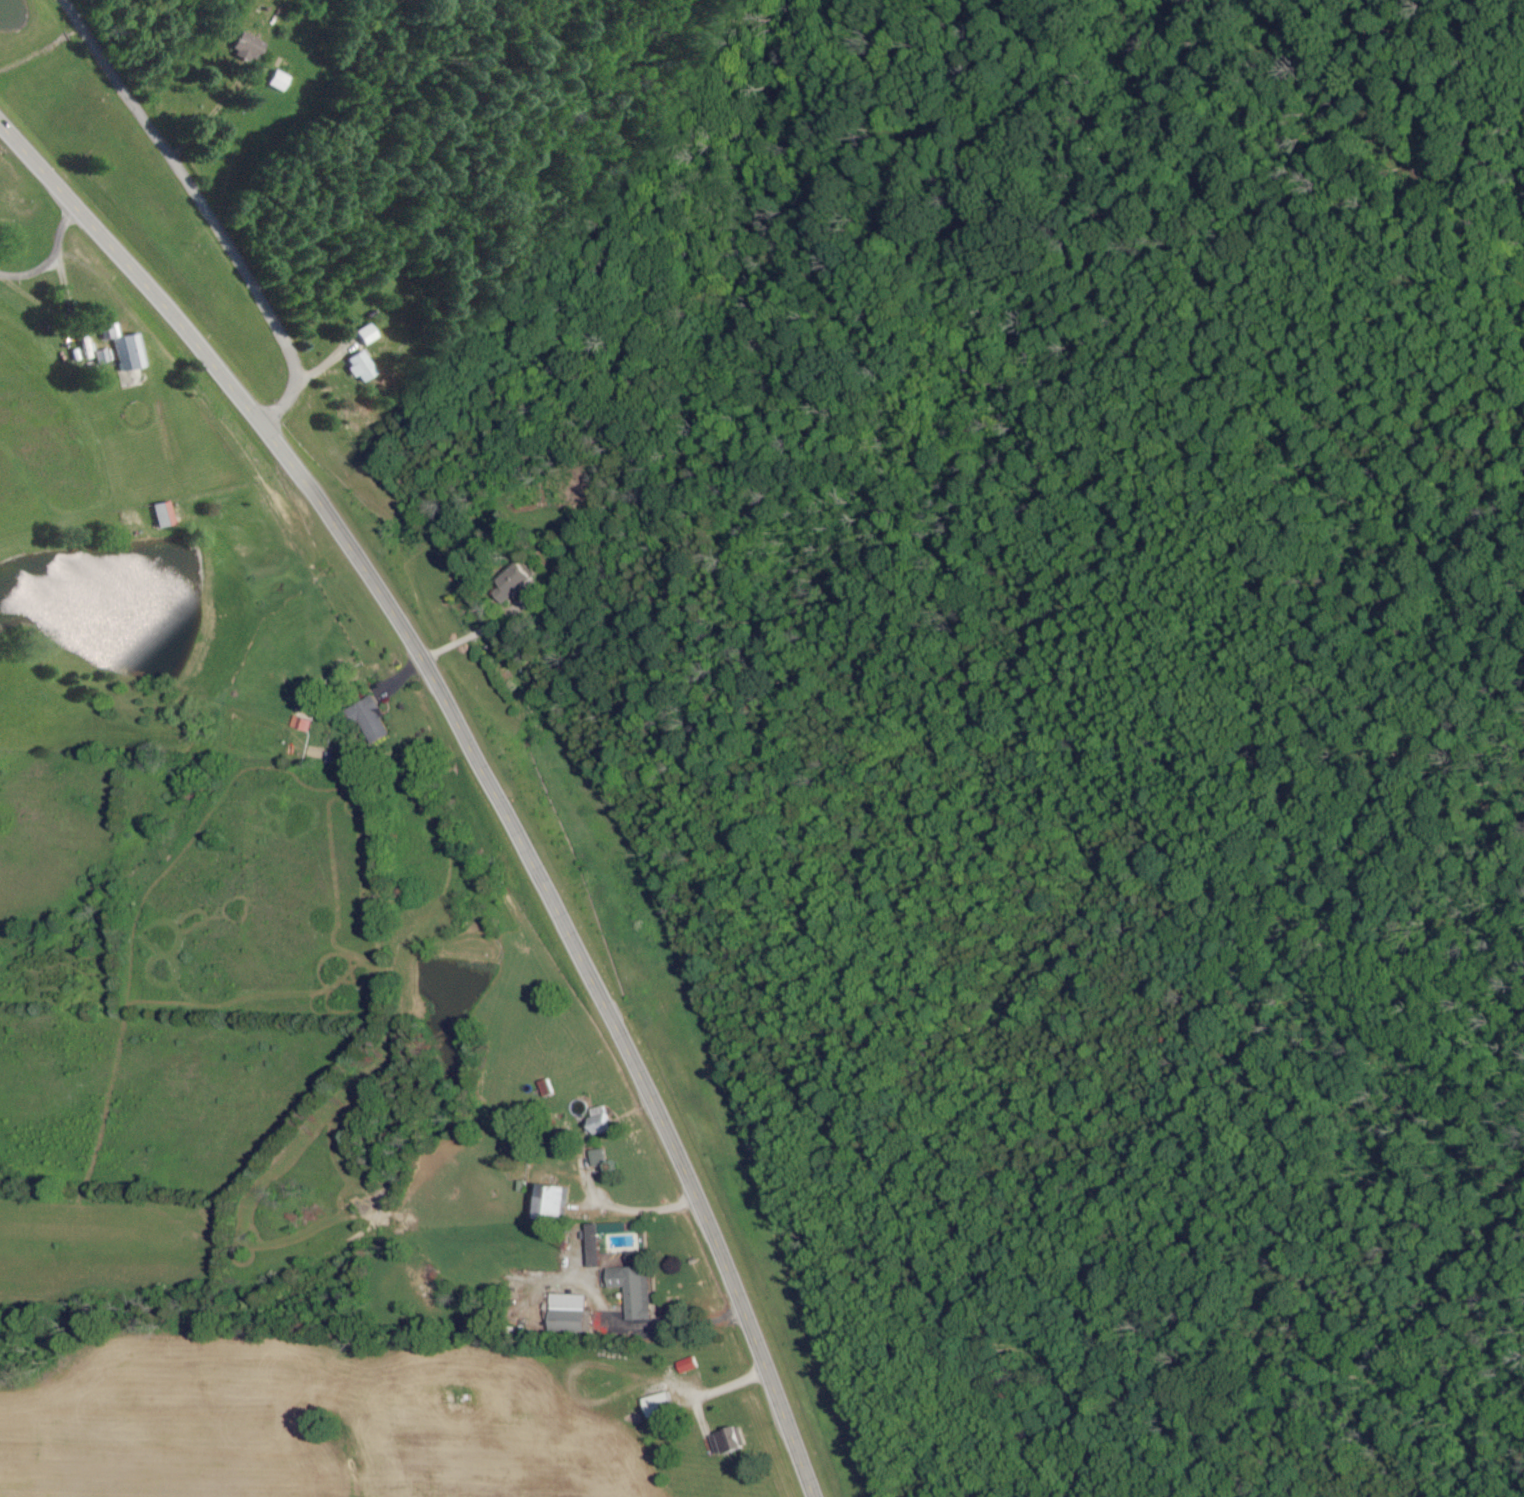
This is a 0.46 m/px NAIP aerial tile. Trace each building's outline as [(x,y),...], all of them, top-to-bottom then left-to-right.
[(260,63),(270,44),(243,30),(233,49),(260,63)] [(294,76),(277,70),(271,86),(288,92),(294,76)] [(116,338),(123,371),(148,366),(142,332),(122,336),(119,322),(102,325),(105,340),(116,338)] [(357,330),(364,345),(380,338),(373,323),(357,330)] [(348,360),(362,384),(379,374),(365,350),(348,360)] [(161,528),(178,524),(174,500),(156,503),(161,528)] [(508,587),(513,595),(538,582),(527,563),(499,578),(505,589),(508,587)] [(379,696),(356,707),(373,744),(396,734),(379,696)] [(294,726),(312,731),(315,719),(297,714),(294,726)] [(593,1110),(595,1118),(589,1120),(594,1137),(619,1129),(611,1104),(593,1110)] [(575,1220),(576,1185),(549,1184),(547,1219),(575,1220)] [(605,1267),(604,1224),(591,1224),(593,1267),(605,1267)] [(628,1287),(628,1319),(653,1319),(652,1267),(612,1267),(612,1287),(628,1287)] [(553,1331),(590,1332),(591,1295),(554,1294),(553,1331)] [(697,1367),(692,1357),(675,1364),(680,1374),(697,1367)]
